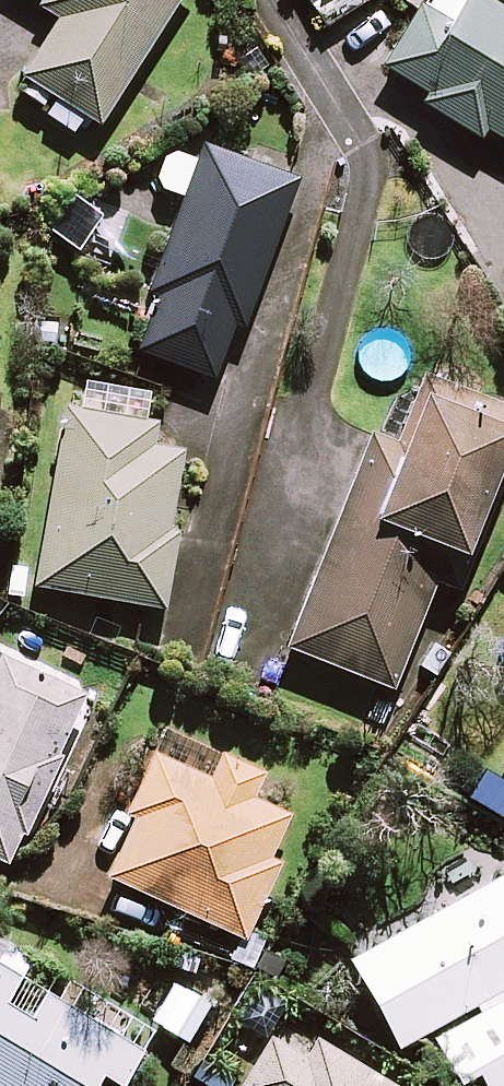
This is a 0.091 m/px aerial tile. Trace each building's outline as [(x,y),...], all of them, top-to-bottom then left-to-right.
[(35,7),(58,21),(25,76),(102,122),(174,0),(39,0),(35,7)] [(360,0),(307,0),(323,26),(361,3),(360,0)] [(488,0),(424,0),(383,66),(427,93),(422,102),(503,153),(503,10),(488,0)] [(297,183),(204,147),(199,161),(170,150),(156,187),(185,199),(149,291),(157,294),(135,349),(219,381),(297,183)] [(127,217),(74,196),(56,240),(110,261),(127,217)] [(426,376),(397,447),(371,436),(286,646),(391,689),(435,579),(454,587),(503,464),(503,407),(426,376)] [(156,425),(66,409),(34,586),(163,609),(176,533),(169,532),(183,454),(151,448),(156,425)] [(2,650),(0,655),(0,860),(13,865),(92,690),(2,650)] [(262,775),(220,757),(210,779),(154,754),(127,815),(134,818),(108,878),(244,937),(275,867),(269,865),(290,815),(252,798),(262,775)] [(352,960),(400,1046),(430,1029),(460,1082),(478,1072),(486,1085),(503,1085),(503,876),(352,960)] [(0,963),(0,1085),(121,1085),(142,1051),(0,963)] [(277,1027),(242,1085),(394,1085),(313,1037),(308,1045),(277,1027)]
